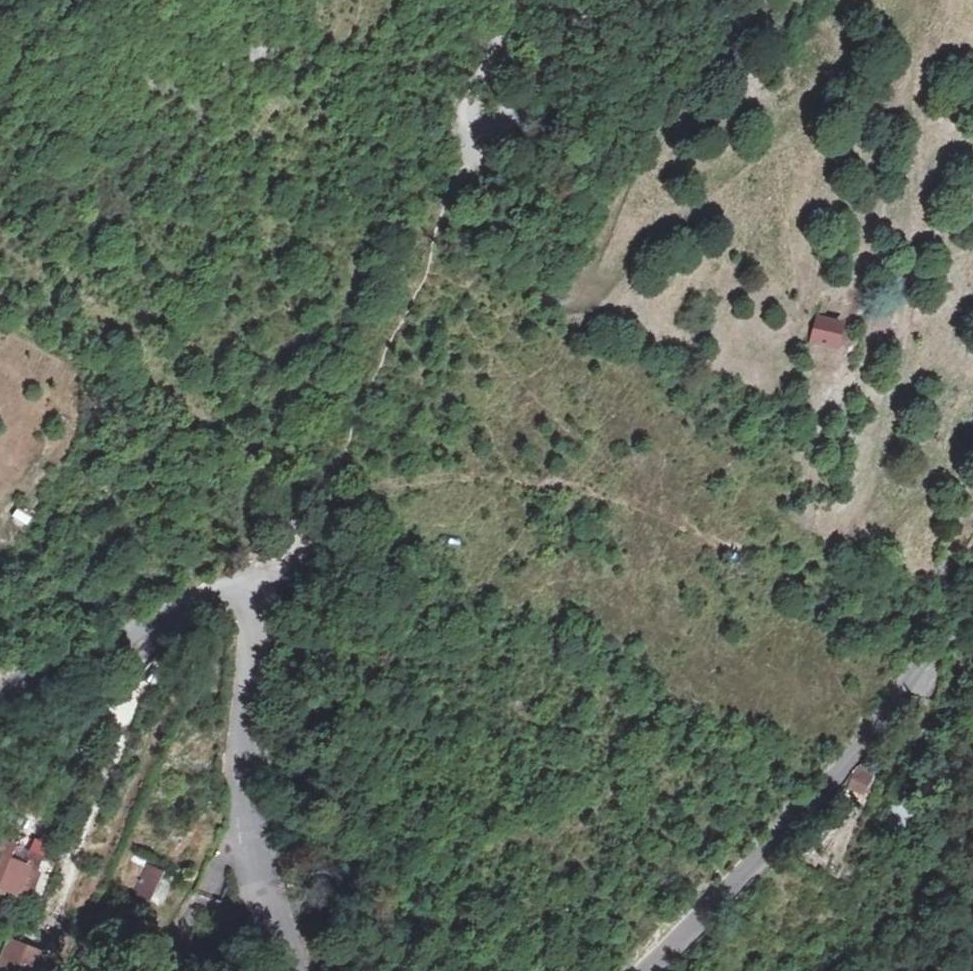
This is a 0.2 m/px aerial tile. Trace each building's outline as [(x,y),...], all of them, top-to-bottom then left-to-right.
[(836,345),(843,323),(819,317),(814,338),(836,345)] [(962,511),(948,505),(942,518),(957,523),(962,511)] [(869,778),(858,773),(849,790),(862,795),(869,778)] [(11,863),(1,859),(0,863),(0,887),(1,888),(11,863)] [(1,888),(40,903),(50,879),(38,873),(40,868),(28,863),(25,869),(11,863),(1,888)] [(122,889),(150,901),(162,877),(134,864),(122,889)] [(161,906),(172,881),(162,877),(150,901),(161,906)] [(9,955),(2,970),(33,970),(35,965),(9,955)]
